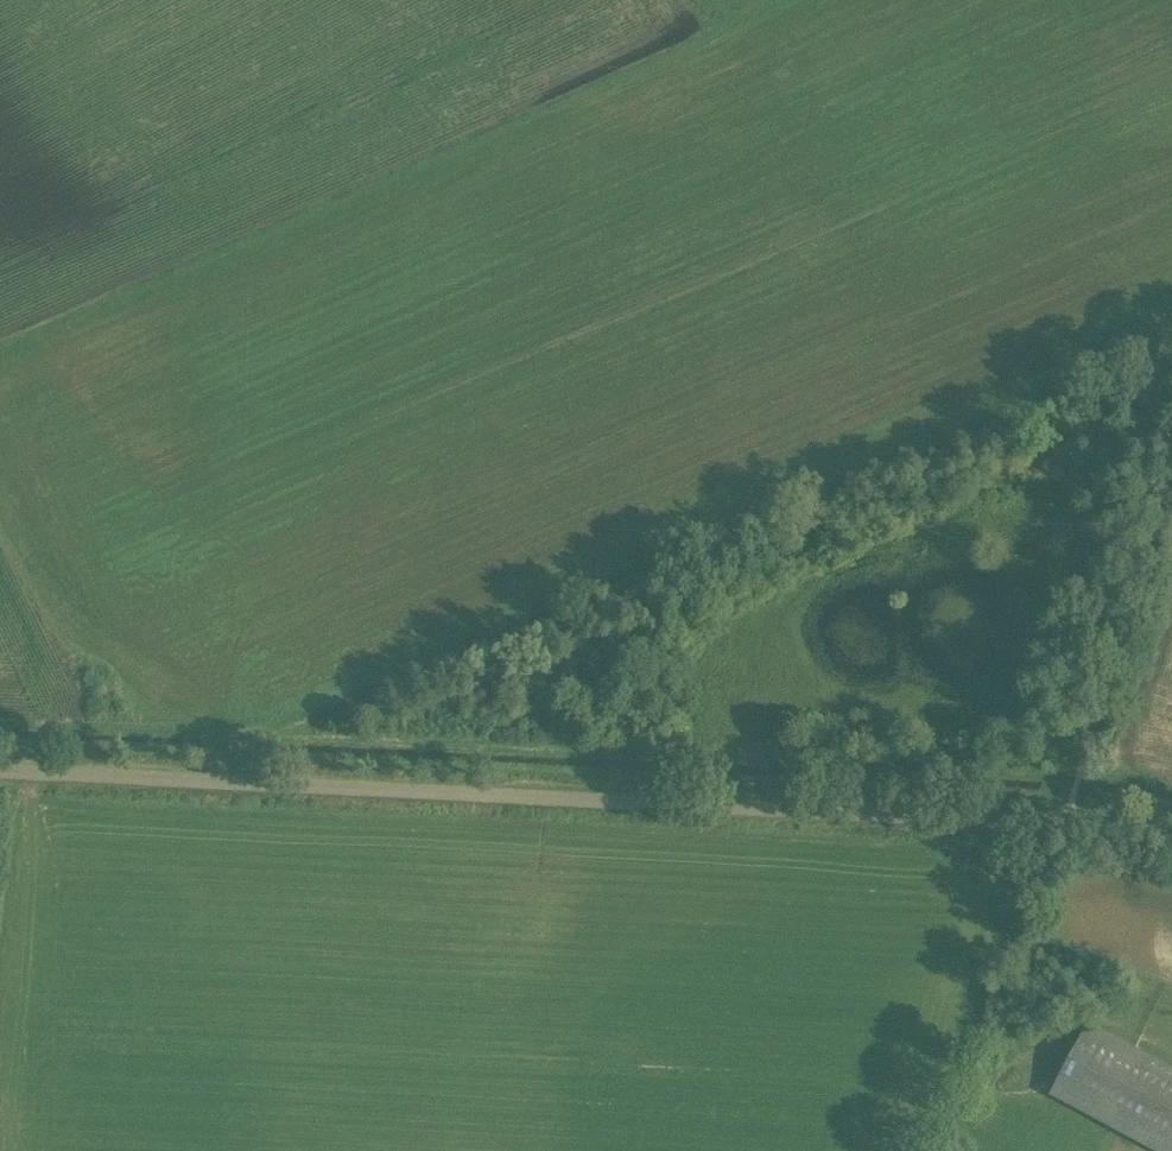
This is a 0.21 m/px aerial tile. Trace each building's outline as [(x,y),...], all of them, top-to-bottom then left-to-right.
[(1089,1023),(1050,1095),(1153,1150),(1171,1150),(1171,1068),(1089,1023)]
